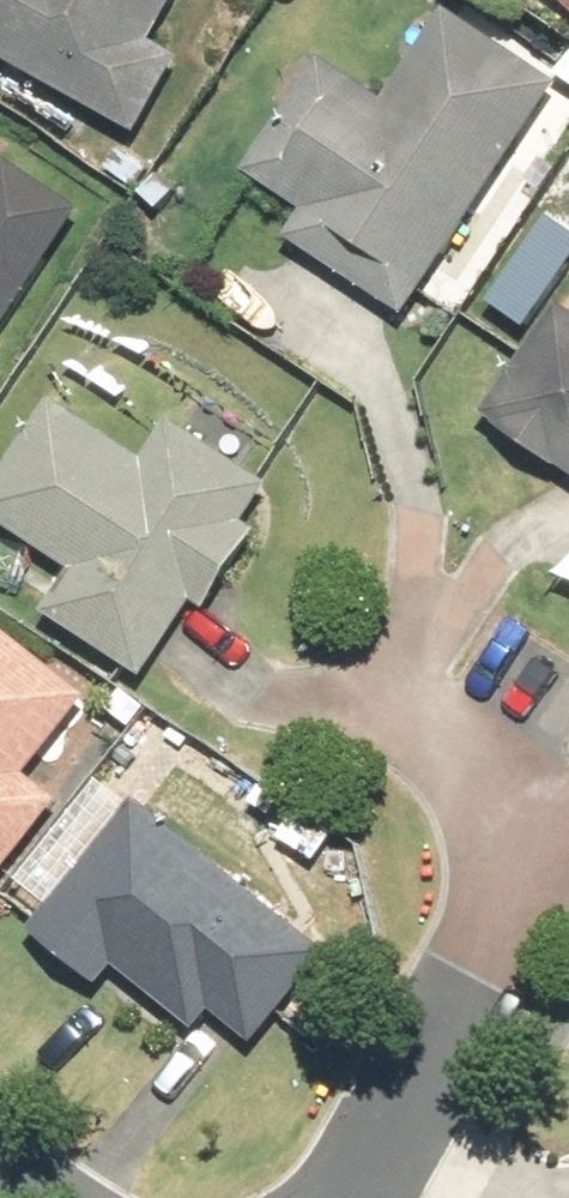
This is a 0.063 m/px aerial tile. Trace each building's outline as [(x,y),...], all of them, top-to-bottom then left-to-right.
[(166,0),(0,0),(0,53),(129,119),(166,51),(145,40),(166,0)] [(568,14),(568,0),(555,0),(568,14)] [(315,59),(243,171),(295,204),(277,232),(401,311),(548,82),(441,12),(382,103),(315,59)] [(75,209),(6,161),(0,170),(0,317),(75,209)] [(480,406),(568,474),(568,313),(558,305),(480,406)] [(249,530),(235,521),(258,484),(160,420),(137,455),(48,398),(0,471),(0,525),(69,571),(43,611),(135,671),(183,598),(199,607),(249,530)] [(50,798),(25,778),(86,701),(0,631),(0,860),(50,798)] [(86,979),(104,957),(186,1022),(200,1005),(243,1039),(314,947),(128,801),(25,932),(86,979)]
